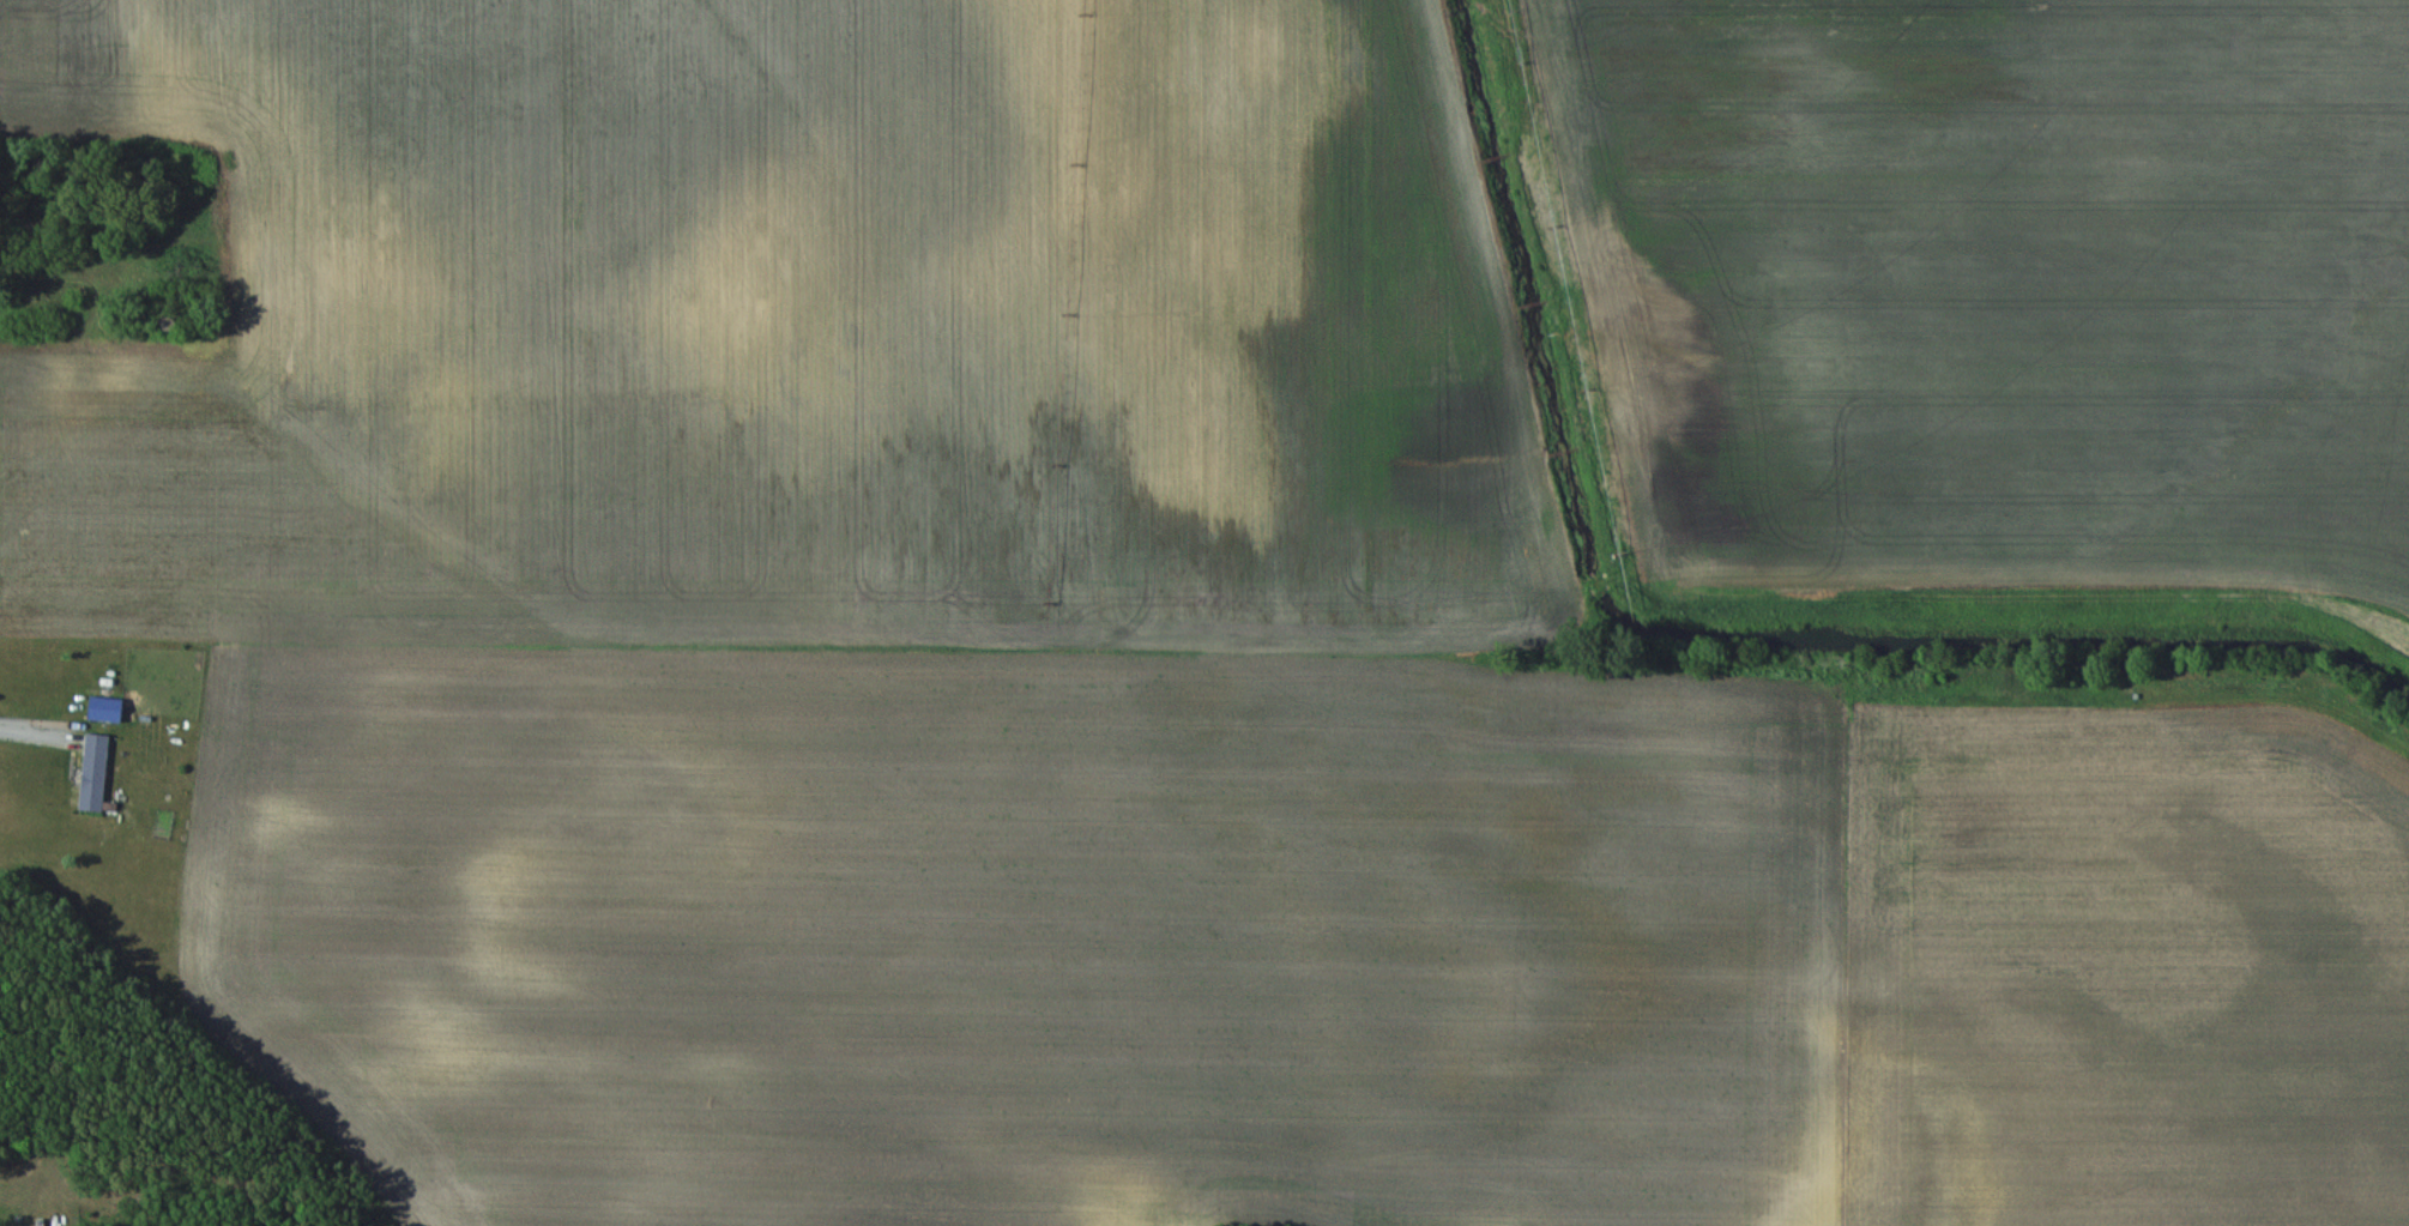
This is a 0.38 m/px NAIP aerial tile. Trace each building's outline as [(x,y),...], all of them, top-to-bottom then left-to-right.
[(81,810),(105,812),(109,735),(85,734),(81,810)]
